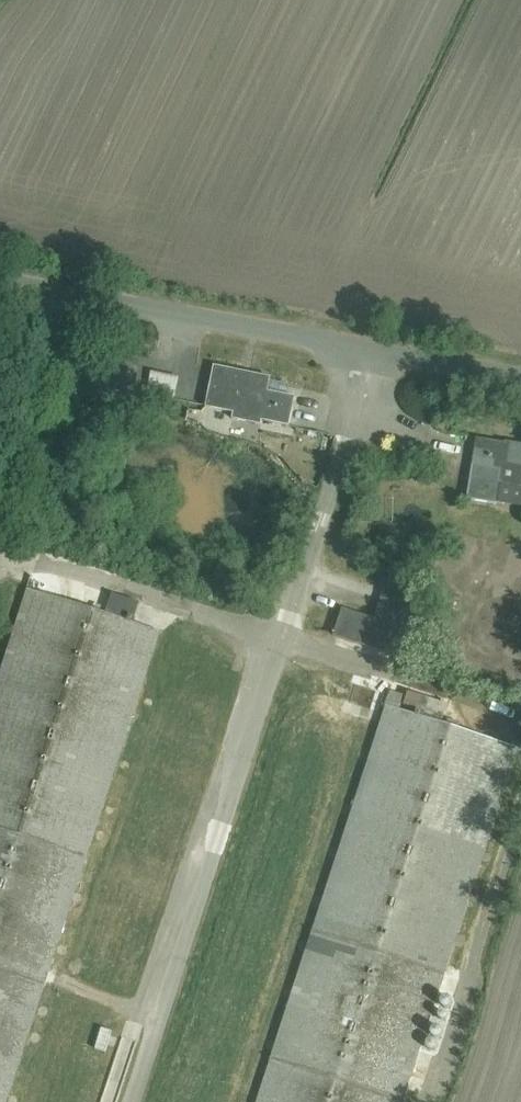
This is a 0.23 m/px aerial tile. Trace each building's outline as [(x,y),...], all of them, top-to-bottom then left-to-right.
[(259,424),(259,423),(290,430),(297,398),(266,391),(268,381),(211,368),(201,411),(259,424)] [(151,379),(147,399),(175,404),(179,383),(151,379)] [(463,504),(520,513),(520,454),(473,446),(463,504)] [(432,607),(386,593),(378,619),(424,633),(432,607)] [(90,598),(85,614),(24,594),(0,670),(0,1101),(4,1101),(154,636),(126,627),(131,612),(90,598)] [(341,616),(334,642),(410,665),(418,638),(341,616)] [(443,723),(447,709),(409,697),(405,711),(386,704),(257,1101),(405,1101),(520,748),(443,723)]
